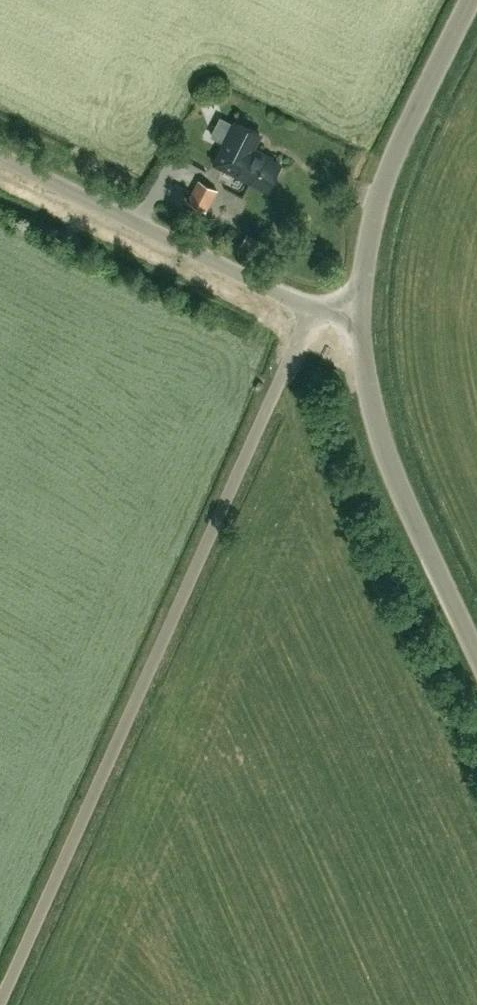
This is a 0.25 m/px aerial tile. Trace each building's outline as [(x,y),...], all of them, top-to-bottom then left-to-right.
[(270,187),(282,165),(271,160),(272,156),(253,146),(261,131),(239,120),(227,143),(233,146),(226,161),(240,169),(239,171),(270,187)] [(207,210),(218,189),(199,179),(187,200),(207,210)]
